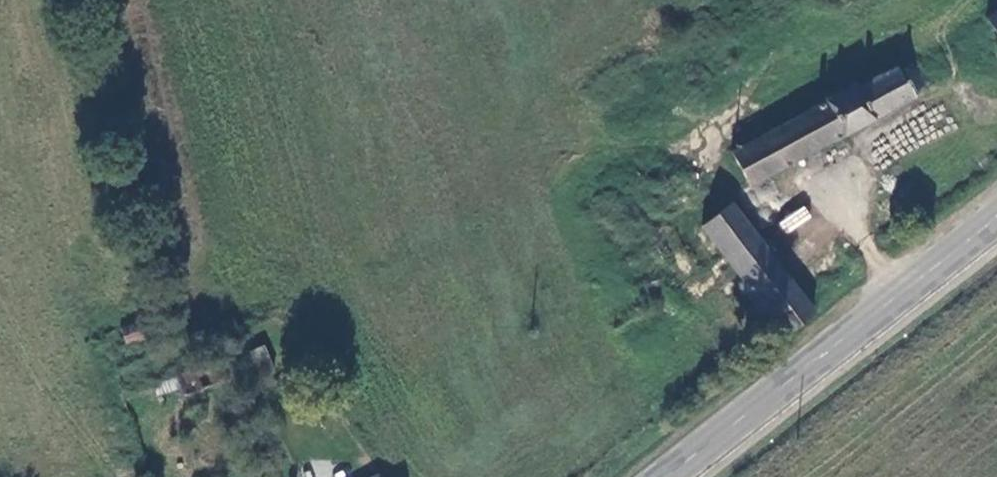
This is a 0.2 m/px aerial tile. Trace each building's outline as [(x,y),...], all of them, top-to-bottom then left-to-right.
[(988,17),(996,30),(996,11),(988,17)] [(913,100),(895,67),(858,86),(854,79),(848,82),(851,87),(731,148),(751,186),(913,100)] [(727,257),(784,333),(812,310),(721,186),(692,208),(699,220),(684,231),(711,267),(727,257)] [(802,203),(777,224),(786,236),(812,215),(802,203)] [(121,322),(123,341),(152,338),(151,320),(121,322)] [(278,371),(268,346),(254,351),(264,376),(278,371)] [(225,359),(180,376),(187,396),(232,379),(225,359)]
